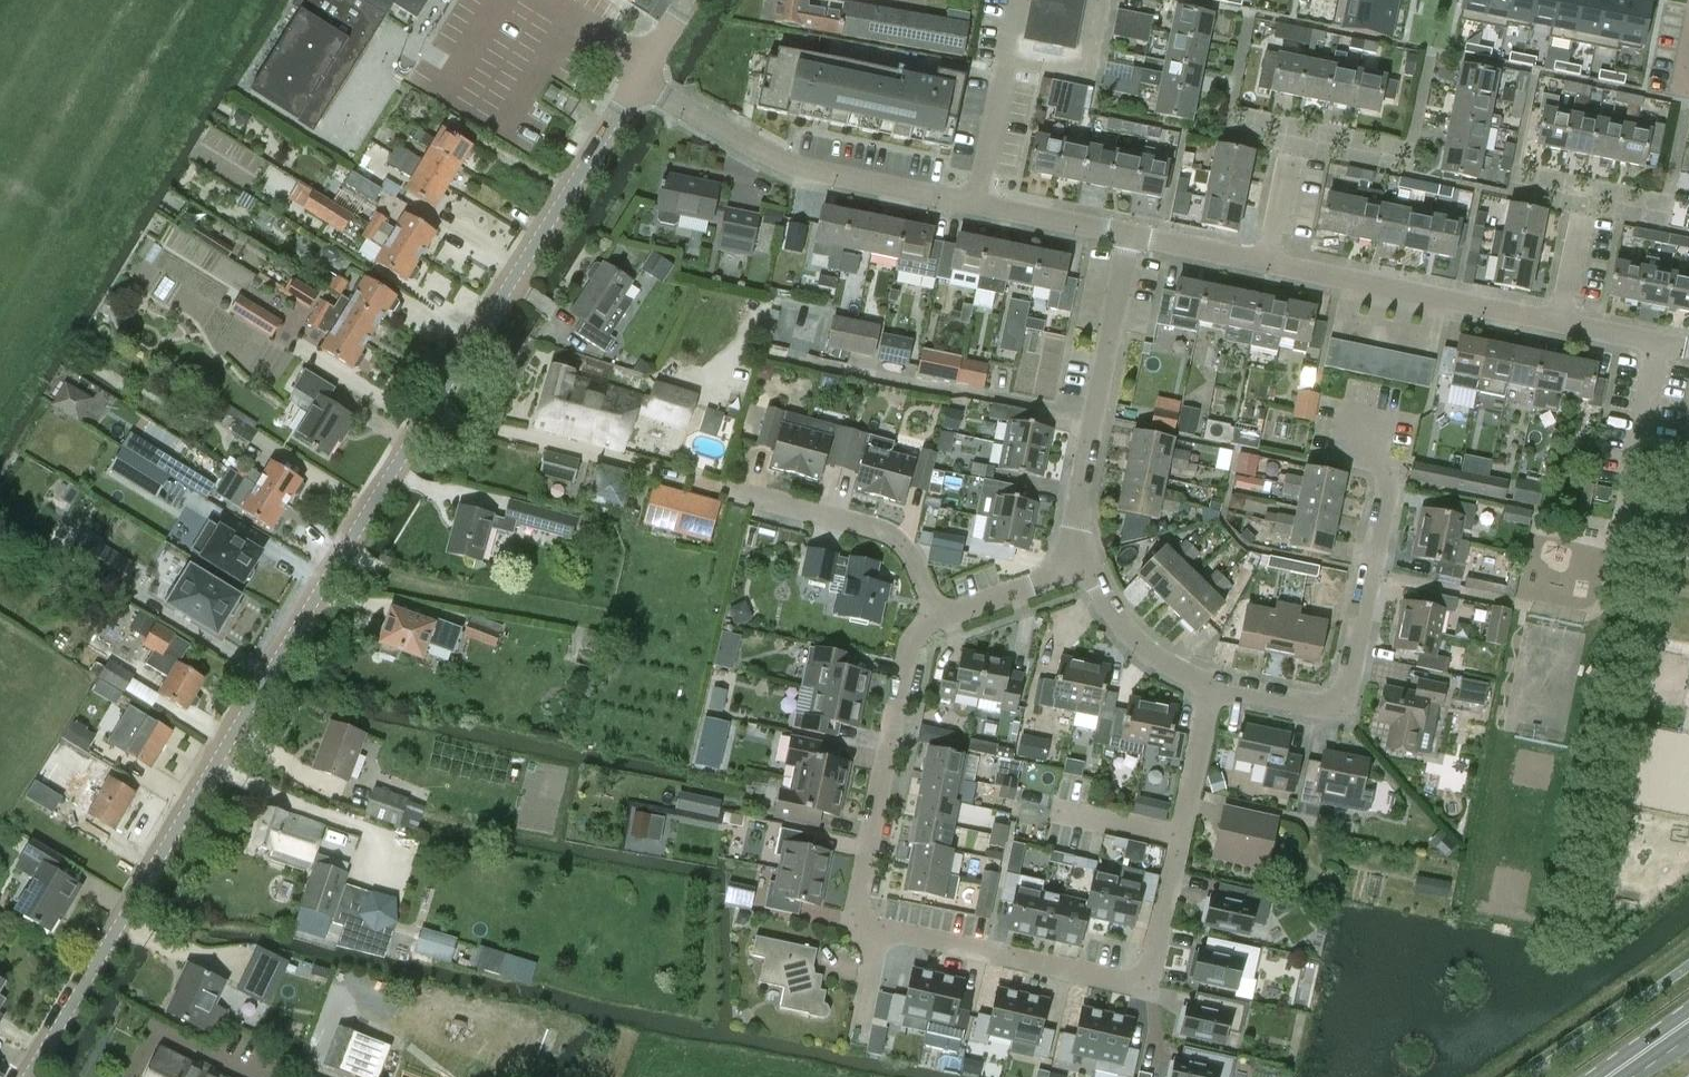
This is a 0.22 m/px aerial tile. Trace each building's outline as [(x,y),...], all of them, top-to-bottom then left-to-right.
[(314,133),(394,5),(417,20),(429,0),(297,0),(292,7),(301,13),(251,93),(314,133)] [(787,23),(787,25),(799,27),(799,25),(803,26),(803,28),(841,34),(840,35),(963,56),(968,24),(845,3),(843,14),(818,10),(820,0),(777,0),(774,21),(787,23)] [(1056,6),(1082,11),(1085,0),(1057,0),(1056,6)] [(1332,26),(1390,37),(1396,9),(1352,0),(1337,0),(1332,26)] [(1396,9),(1398,0),(1352,0),(1396,9)] [(1460,21),(1483,25),(1488,0),(1464,0),(1460,21)] [(1483,25),(1506,30),(1507,25),(1506,25),(1511,0),(1488,0),(1483,25)] [(1506,25),(1507,25),(1530,29),(1531,24),(1530,24),(1534,0),(1511,0),(1506,25)] [(1530,24),(1531,24),(1551,28),(1552,28),(1558,0),(1534,0),(1530,24)] [(1549,38),(1572,43),(1581,0),(1558,0),(1552,28),(1551,28),(1549,38)] [(1572,43),(1595,47),(1604,0),(1581,0),(1572,43)] [(1595,47),(1618,52),(1619,47),(1618,47),(1627,1),(1623,0),(1604,0),(1595,47)] [(1054,18),(1056,6),(1030,1),(1028,14),(1054,18)] [(1627,1),(1618,47),(1619,47),(1641,51),(1650,5),(1627,1)] [(1080,24),(1082,11),(1056,6),(1054,18),(1080,24)] [(1176,8),(1170,35),(1206,43),(1212,16),(1176,8)] [(1114,24),(1150,31),(1153,17),(1117,10),(1114,24)] [(1023,40),(1048,45),(1054,18),(1028,14),(1023,40)] [(1080,24),(1054,18),(1048,45),(1075,50),(1080,24)] [(1148,43),(1150,31),(1114,24),(1112,36),(1148,43)] [(1311,30),(1299,28),(1297,38),(1309,40),(1311,30)] [(1326,34),(1311,30),(1309,40),(1324,44),(1326,34)] [(1170,35),(1165,62),(1201,69),(1206,43),(1170,35)] [(1350,49),(1358,51),(1361,51),(1363,41),(1352,39),(1350,49)] [(1378,44),(1363,41),(1361,51),(1376,54),(1378,44)] [(1477,56),(1479,47),(1465,45),(1464,54),(1477,56)] [(1490,59),(1492,50),(1479,47),(1477,56),(1490,59)] [(950,150),(966,76),(937,70),(933,89),(825,66),(827,58),(778,50),(776,61),(768,59),(763,79),(770,80),(768,91),(761,89),(757,109),(847,128),(849,117),(861,119),(859,131),(878,135),(881,123),(893,126),(890,138),(909,142),(912,130),(924,132),(922,144),(950,150)] [(1324,102),(1349,108),(1357,72),(1344,69),(1347,55),(1334,52),(1331,67),(1324,102)] [(1271,91),(1297,97),(1305,61),(1265,53),(1258,88),(1271,91)] [(1510,53),(1508,62),(1521,65),(1523,56),(1510,53)] [(1523,56),(1521,65),(1535,67),(1536,58),(1523,56)] [(1406,58),(1404,71),(1415,73),(1417,59),(1406,58)] [(1297,97),(1324,102),(1331,67),(1305,61),(1297,97)] [(1140,84),(1159,88),(1195,95),(1201,69),(1165,62),(1162,74),(1133,68),(1130,82),(1140,84)] [(1555,62),(1553,71),(1566,74),(1568,65),(1555,62)] [(1568,65),(1566,74),(1579,76),(1581,67),(1568,65)] [(1462,66),(1456,93),(1492,100),(1497,73),(1462,66)] [(1611,82),(1612,73),(1599,71),(1598,80),(1611,82)] [(1357,72),(1349,108),(1377,113),(1380,98),(1393,101),(1396,83),(1383,81),(1384,77),(1357,72)] [(1531,75),(1524,73),(1522,81),(1529,82),(1531,75)] [(1624,85),(1626,76),(1612,73),(1611,82),(1624,85)] [(1140,84),(1130,82),(1129,81),(1123,80),(1105,76),(1102,90),(1138,97),(1140,84)] [(1051,81),(1043,79),(1040,95),(1048,97),(1051,81)] [(1054,119),(1066,121),(1074,86),(1052,81),(1047,107),(1056,109),(1054,119)] [(1575,95),(1577,85),(1565,83),(1563,93),(1575,95)] [(1591,88),(1577,85),(1575,95),(1589,98),(1591,88)] [(561,92),(551,86),(546,94),(556,100),(561,92)] [(1088,89),(1074,86),(1066,121),(1081,124),(1088,89)] [(1190,122),(1195,95),(1159,88),(1154,115),(1190,122)] [(1516,91),(1514,104),(1524,106),(1526,93),(1516,91)] [(1456,93),(1451,119),(1487,126),(1498,129),(1500,118),(1489,116),(1492,100),(1456,93)] [(1628,106),(1630,96),(1617,93),(1615,103),(1628,106)] [(1537,146),(1563,151),(1570,116),(1556,113),(1559,98),(1543,94),(1540,111),(1544,111),(1537,146)] [(1630,96),(1628,106),(1642,109),(1644,99),(1630,96)] [(1521,120),(1524,106),(1514,104),(1511,118),(1521,120)] [(236,122),(241,125),(247,124),(250,119),(249,114),(244,110),(238,111),(235,116),(236,122)] [(1597,122),(1570,116),(1563,151),(1590,157),(1597,122)] [(1122,121),(1109,119),(1106,129),(1120,131),(1122,121)] [(1451,119),(1446,146),(1482,153),(1487,126),(1451,119)] [(1135,124),(1122,121),(1120,131),(1133,134),(1135,124)] [(1590,157),(1616,162),(1623,127),(1597,122),(1590,157)] [(1649,132),(1623,127),(1616,162),(1643,168),(1646,154),(1659,157),(1665,127),(1651,124),(1649,132)] [(411,125),(405,134),(431,149),(460,167),(473,146),(444,128),(436,140),(411,125)] [(1148,127),(1146,137),(1159,139),(1161,129),(1148,127)] [(1054,178),(1062,142),(1036,136),(1028,172),(1054,178)] [(1088,147),(1062,142),(1054,178),(1081,183),(1088,147)] [(1505,144),(1503,157),(1513,159),(1515,146),(1505,144)] [(460,167),(431,149),(424,161),(398,145),(393,154),(448,187),(460,167)] [(1217,146),(1211,173),(1246,180),(1252,153),(1217,146)] [(1477,179),(1482,153),(1446,146),(1441,172),(1477,179)] [(1115,153),(1088,147),(1081,183),(1108,189),(1115,153)] [(1144,148),(1141,158),(1134,194),(1161,200),(1168,164),(1152,161),(1154,150),(1144,148)] [(1141,158),(1115,153),(1108,189),(1134,194),(1141,158)] [(448,187),(393,154),(387,163),(413,179),(406,190),(435,208),(448,187)] [(1195,156),(1184,154),(1182,167),(1192,169),(1195,156)] [(1510,173),(1513,159),(1503,157),(1500,171),(1510,173)] [(1359,181),(1361,171),(1348,169),(1346,178),(1359,181)] [(1361,171),(1359,181),(1368,183),(1373,184),(1375,174),(1361,171)] [(345,184),(375,202),(382,189),(352,172),(345,184)] [(1211,173),(1206,199),(1241,206),(1246,180),(1211,173)] [(713,222),(720,187),(667,176),(660,212),(658,211),(657,219),(660,223),(674,226),(679,223),(680,216),(713,222)] [(1414,182),(1413,182),(1400,179),(1398,189),(1412,192),(1414,182)] [(1189,182),(1179,180),(1176,193),(1187,195),(1189,182)] [(1357,188),(1355,202),(1349,230),(1347,237),(1374,243),(1381,207),(1384,193),(1366,190),(1368,183),(1359,181),(1357,188)] [(1414,182),(1412,192),(1425,194),(1427,185),(1414,182)] [(1453,190),(1439,187),(1437,196),(1452,199),(1453,190)] [(304,209),(343,233),(354,216),(314,192),(304,209)] [(1186,217),(1191,196),(1187,195),(1176,193),(1172,214),(1186,217)] [(1347,237),(1349,230),(1355,202),(1328,197),(1321,232),(1347,237)] [(1236,233),(1241,206),(1206,199),(1200,226),(1236,233)] [(1510,205),(1504,233),(1540,240),(1546,212),(1510,205)] [(1400,248),(1407,213),(1381,207),(1374,243),(1400,248)] [(844,249),(851,215),(851,214),(823,208),(816,243),(844,249)] [(763,222),(781,226),(783,212),(766,209),(763,222)] [(721,241),(754,247),(760,217),(727,210),(721,241)] [(1433,218),(1407,213),(1400,248),(1426,253),(1433,218)] [(1477,213),(1474,226),(1484,228),(1487,215),(1477,213)] [(376,214),(369,225),(381,232),(386,224),(388,221),(376,214)] [(878,220),(851,214),(851,215),(844,249),(871,255),(877,227),(878,220)] [(381,232),(422,257),(437,233),(407,215),(397,231),(386,224),(381,232)] [(1433,218),(1426,253),(1452,259),(1455,245),(1459,224),(1460,223),(1433,218)] [(898,261),(906,226),(878,220),(877,227),(871,255),(898,261)] [(1462,246),(1466,226),(1459,224),(1455,245),(1462,246)] [(373,244),(381,232),(369,225),(362,236),(373,244)] [(936,280),(937,278),(944,244),(931,241),(933,232),(906,226),(898,261),(896,272),(936,280)] [(1469,252),(1469,253),(1479,255),(1479,254),(1481,241),(1484,228),(1474,226),(1472,238),(1471,239),(1469,252)] [(1651,232),(1635,229),(1633,239),(1649,243),(1651,232)] [(381,232),(373,244),(385,251),(377,263),(407,281),(408,280),(411,282),(414,281),(419,273),(419,269),(416,267),(422,257),(381,232)] [(1671,237),(1652,233),(1651,232),(1649,243),(1669,247),(1671,237)] [(1504,233),(1499,259),(1535,267),(1540,240),(1504,233)] [(979,277),(987,241),(959,235),(957,246),(944,244),(937,278),(950,281),(952,271),(979,277)] [(1013,247),(987,241),(979,277),(976,290),(1003,295),(1006,283),(1013,247)] [(1032,289),(1040,253),(1013,247),(1006,283),(1032,289)] [(652,252),(642,267),(662,280),(672,265),(652,252)] [(1068,259),(1040,253),(1032,289),(1050,292),(1047,309),(1071,314),(1078,281),(1064,278),(1068,259)] [(1469,253),(1466,266),(1476,268),(1479,255),(1469,253)] [(1637,303),(1664,308),(1671,275),(1658,272),(1660,260),(1646,257),(1644,269),(1637,303)] [(1530,293),(1535,267),(1499,259),(1494,286),(1530,293)] [(601,266),(598,265),(594,265),(588,276),(589,279),(592,281),(571,312),(583,320),(574,333),(607,354),(615,340),(610,337),(632,302),(623,296),(632,283),(620,275),(621,274),(616,270),(615,272),(603,264),(601,266)] [(1637,303),(1644,269),(1617,264),(1610,298),(1637,303)] [(326,269),(318,282),(329,288),(337,276),(326,269)] [(817,286),(835,290),(837,279),(819,275),(817,286)] [(1665,309),(1688,313),(1688,278),(1671,275),(1664,308),(1665,309)] [(329,288),(341,296),(349,283),(337,276),(329,288)] [(784,276),(782,291),(793,293),(795,278),(784,276)] [(397,297),(367,278),(351,303),(381,322),(388,311),(395,312),(401,303),(397,297)] [(254,287),(257,288),(260,287),(262,283),(260,280),(257,279),(254,280),(252,283),(254,287)] [(296,280),(286,295),(310,310),(319,295),(317,294),(308,288),(296,280)] [(1157,318),(1170,321),(1169,327),(1197,333),(1199,322),(1206,287),(1178,281),(1175,293),(1163,291),(1157,318)] [(135,289),(131,285),(126,284),(120,289),(120,294),(123,299),(128,299),(134,294),(135,289)] [(1199,322),(1226,328),(1234,292),(1206,287),(1199,322)] [(769,291),(766,301),(773,303),(776,292),(769,291)] [(898,302),(900,292),(892,291),(890,301),(898,302)] [(1234,292),(1226,328),(1253,334),(1261,298),(1234,292)] [(242,297),(231,313),(243,320),(272,338),(282,322),(253,304),(242,297)] [(326,320),(366,346),(381,322),(351,303),(343,298),(336,309),(322,300),(314,313),(326,320)] [(1253,334),(1251,347),(1278,352),(1280,339),(1281,339),(1288,304),(1261,298),(1253,334)] [(220,308),(224,310),(228,309),(230,306),(230,302),(226,299),(222,300),(219,304),(220,308)] [(1009,302),(1002,337),(1021,341),(1024,329),(1026,319),(1029,305),(1009,302)] [(1316,309),(1288,304),(1281,339),(1295,342),(1293,351),(1306,354),(1307,349),(1320,352),(1326,324),(1313,321),(1316,309)] [(970,318),(973,307),(964,305),(962,316),(970,318)] [(319,331),(326,320),(314,313),(307,324),(319,331)] [(846,352),(851,352),(857,322),(834,318),(828,348),(835,349),(846,352)] [(1043,323),(1026,319),(1024,329),(1041,333),(1043,323)] [(361,354),(366,346),(326,320),(319,331),(325,335),(328,331),(332,334),(322,350),(352,369),(353,367),(356,368),(359,367),(364,360),(364,356),(361,354)] [(873,357),(879,327),(857,322),(851,352),(873,357)] [(877,358),(908,364),(912,342),(882,336),(877,358)] [(1440,376),(1452,378),(1450,387),(1478,392),(1488,344),(1461,339),(1459,351),(1446,348),(1440,376)] [(1338,370),(1344,343),(1330,340),(1324,367),(1338,370)] [(1338,370),(1351,373),(1357,345),(1344,343),(1338,370)] [(1515,350),(1489,345),(1488,344),(1478,392),(1505,398),(1508,386),(1515,350)] [(1365,375),(1370,348),(1357,345),(1351,373),(1365,375)] [(1365,375),(1378,378),(1383,351),(1370,348),(1365,375)] [(835,349),(833,358),(845,360),(846,352),(835,349)] [(962,357),(922,349),(915,379),(937,383),(937,381),(956,385),(962,357)] [(1534,391),(1541,355),(1515,350),(1508,386),(1534,391)] [(1378,378),(1391,381),(1397,354),(1383,351),(1378,378)] [(1404,384),(1409,356),(1397,354),(1391,381),(1404,384)] [(1562,397),(1569,361),(1541,355),(1534,391),(1562,397)] [(1404,384),(1417,386),(1422,359),(1409,356),(1404,384)] [(1430,389),(1435,362),(1422,359),(1417,386),(1430,389)] [(984,384),(988,366),(963,361),(960,378),(984,384)] [(1597,367),(1569,361),(1562,397),(1589,402),(1588,407),(1602,410),(1607,382),(1595,379),(1597,367)] [(585,441),(603,385),(591,381),(573,376),(575,371),(553,364),(536,427),(585,441)] [(329,456),(353,417),(329,402),(337,388),(306,370),(295,389),(318,403),(298,436),(329,456)] [(836,388),(839,378),(823,374),(818,389),(830,393),(836,388)] [(50,405),(78,422),(91,400),(63,384),(50,405)] [(651,400),(603,385),(585,441),(623,451),(635,412),(686,429),(696,397),(656,384),(651,400)] [(863,397),(874,399),(876,388),(865,386),(863,397)] [(1312,421),(1317,396),(1299,392),(1294,418),(1312,421)] [(1009,422),(1004,445),(1047,454),(1052,429),(1033,425),(1033,424),(1029,423),(1031,412),(992,404),(990,418),(1009,422)] [(717,435),(724,413),(707,407),(700,429),(717,435)] [(1177,431),(1192,434),(1197,411),(1182,407),(1177,431)] [(795,474),(810,420),(768,408),(758,445),(776,450),(771,468),(795,474)] [(942,427),(958,432),(963,413),(947,409),(942,427)] [(1151,427),(1173,432),(1177,414),(1155,410),(1151,427)] [(842,468),(852,431),(810,420),(795,474),(819,481),(824,464),(842,468)] [(1231,442),(1233,428),(1231,427),(1231,425),(1208,420),(1204,437),(1231,442)] [(228,434),(247,446),(256,433),(236,421),(228,434)] [(1233,428),(1231,442),(1258,448),(1262,434),(1233,428)] [(939,448),(951,451),(956,433),(944,430),(939,448)] [(879,497),(890,455),(894,443),(852,431),(842,468),(860,473),(855,491),(879,497)] [(1130,450),(1187,462),(1189,454),(1172,450),(1174,440),(1134,432),(1130,450)] [(130,433),(122,448),(207,499),(215,485),(130,433)] [(1042,478),(1047,454),(1004,445),(999,470),(1042,478)] [(936,454),(921,450),(918,463),(890,455),(879,497),(903,504),(908,487),(926,492),(936,454)] [(1186,470),(1187,462),(1130,450),(1126,471),(1166,479),(1168,467),(1186,470)] [(573,481),(579,461),(547,452),(542,473),(573,481)] [(125,453),(113,471),(157,498),(168,480),(125,453)] [(1464,454),(1463,469),(1492,471),(1493,456),(1464,454)] [(229,456),(223,465),(234,471),(235,472),(241,464),(229,456)] [(1239,457),(1235,473),(1250,477),(1254,460),(1239,457)] [(241,464),(235,472),(247,479),(253,470),(255,468),(243,460),(241,464)] [(247,479),(257,486),(287,505),(293,495),(300,497),(306,487),(302,481),(303,480),(273,461),(263,476),(253,470),(247,479)] [(1228,472),(1230,463),(1222,462),(1220,470),(1228,472)] [(1458,489),(1462,472),(1414,463),(1411,479),(1458,489)] [(973,465),(971,475),(984,477),(986,467),(973,465)] [(632,471),(597,466),(592,501),(628,506),(632,471)] [(984,477),(984,480),(992,482),(995,468),(986,467),(984,477)] [(1287,475),(1285,484),(1343,496),(1347,475),(1306,467),(1303,478),(1287,475)] [(219,495),(243,510),(272,528),(287,505),(257,486),(247,479),(235,472),(234,471),(219,495)] [(932,471),(928,494),(940,496),(945,474),(932,471)] [(1126,471),(1122,492),(1179,504),(1181,495),(1163,492),(1166,479),(1126,471)] [(1488,478),(1462,472),(1458,489),(1485,494),(1488,478)] [(1250,479),(1239,476),(1236,488),(1248,491),(1250,479)] [(1508,482),(1488,478),(1485,494),(1505,498),(1508,482)] [(1517,479),(1512,500),(1539,505),(1543,484),(1517,479)] [(984,480),(977,516),(989,518),(989,519),(1032,528),(1037,503),(1004,497),(1007,484),(992,482),(984,480)] [(1587,515),(1593,485),(1579,482),(1573,512),(1587,515)] [(180,508),(188,495),(168,483),(160,497),(180,508)] [(1339,515),(1343,496),(1285,484),(1283,493),(1300,496),(1298,507),(1339,515)] [(645,524),(677,533),(688,494),(655,485),(645,524)] [(1612,489),(1599,486),(1596,499),(1609,502),(1612,489)] [(1669,491),(1665,509),(1675,511),(1679,494),(1669,491)] [(1177,512),(1179,504),(1122,492),(1118,511),(1158,519),(1160,509),(1177,512)] [(720,503),(688,494),(677,533),(709,542),(720,503)] [(1230,509),(1241,511),(1243,500),(1232,498),(1230,509)] [(510,499),(504,520),(504,522),(516,525),(571,541),(576,524),(577,518),(510,499)] [(1220,512),(1222,501),(1212,499),(1210,510),(1220,512)] [(1418,532),(1418,533),(1461,541),(1463,530),(1472,532),(1477,506),(1451,501),(1449,514),(1422,509),(1418,532)] [(493,517),(494,516),(460,507),(448,551),(481,560),(490,528),(513,534),(516,525),(504,522),(504,520),(493,517)] [(1279,515),(1277,523),(1335,535),(1339,515),(1298,507),(1295,518),(1279,515)] [(1504,521),(1529,526),(1532,511),(1531,511),(1507,507),(1504,521)] [(1203,508),(1202,523),(1215,519),(1219,518),(1220,512),(1210,510),(1203,508)] [(577,518),(576,524),(587,527),(589,519),(578,516),(577,518)] [(1027,552),(1032,528),(989,519),(984,542),(971,540),(968,554),(1005,561),(1008,548),(1027,552)] [(209,521),(190,551),(243,584),(245,581),(250,581),(255,573),(252,569),(262,553),(209,521)] [(1331,555),(1335,535),(1277,523),(1276,532),(1292,535),(1290,547),(1331,555)] [(1245,531),(1240,535),(1250,545),(1254,540),(1245,531)] [(962,538),(933,532),(930,547),(959,553),(962,538)] [(1469,543),(1461,541),(1418,533),(1413,555),(1439,561),(1436,575),(1461,580),(1469,543)] [(1138,576),(1151,590),(1192,548),(1186,542),(1174,555),(1166,547),(1138,576)] [(135,566),(99,543),(84,568),(120,591),(135,566)] [(1151,590),(1167,605),(1195,576),(1186,567),(1199,554),(1192,548),(1151,590)] [(808,550),(803,576),(831,582),(829,593),(838,594),(833,614),(839,615),(839,616),(879,624),(887,586),(874,583),(878,565),(851,559),(851,560),(837,557),(837,556),(808,550)] [(1269,557),(1266,568),(1278,570),(1281,559),(1269,556),(1269,557)] [(1293,562),(1291,573),(1305,576),(1308,564),(1293,562)] [(481,574),(497,584),(503,573),(488,563),(481,574)] [(1305,576),(1316,578),(1319,567),(1308,564),(1305,576)] [(241,597),(192,567),(168,605),(218,635),(229,616),(234,616),(241,606),(239,601),(241,597)] [(1167,605),(1182,620),(1223,578),(1217,572),(1204,585),(1195,576),(1167,605)] [(1497,585),(1495,594),(1514,597),(1518,576),(1508,574),(1506,585),(1506,586),(1497,585)] [(1460,587),(1461,580),(1436,575),(1435,582),(1460,587)] [(1229,584),(1223,578),(1182,620),(1195,633),(1223,604),(1216,597),(1229,584)] [(1403,601),(1399,624),(1442,633),(1446,612),(1455,614),(1458,598),(1432,593),(1430,607),(1403,601)] [(1276,611),(1275,611),(1267,653),(1293,658),(1301,617),(1299,616),(1301,608),(1278,603),(1276,611)] [(731,611),(737,623),(749,618),(744,605),(731,611)] [(1240,647),(1267,653),(1275,611),(1248,606),(1240,647)] [(1511,609),(1494,606),(1486,642),(1504,646),(1511,609)] [(422,657),(427,643),(427,642),(453,652),(461,629),(433,619),(431,625),(393,611),(382,643),(384,644),(380,653),(396,659),(399,649),(422,657)] [(139,612),(129,628),(145,638),(155,622),(139,612)] [(1328,622),(1301,617),(1293,658),(1319,663),(1328,622)] [(463,636),(495,648),(501,633),(469,621),(463,636)] [(205,680),(180,664),(191,646),(154,624),(142,644),(153,650),(145,663),(169,678),(160,694),(187,711),(189,707),(197,708),(201,701),(196,695),(205,680)] [(1437,656),(1442,633),(1399,624),(1394,648),(1420,653),(1417,668),(1442,673),(1445,658),(1437,656)] [(815,691),(863,701),(869,673),(847,669),(849,656),(809,648),(801,688),(815,691)] [(956,694),(979,698),(988,655),(963,650),(959,671),(945,669),(939,697),(955,700),(956,694)] [(715,665),(732,670),(735,657),(718,653),(715,665)] [(979,698),(977,710),(1000,715),(1001,709),(1017,712),(1023,684),(1008,681),(1012,660),(988,655),(979,698)] [(1076,714),(1086,661),(1063,657),(1058,682),(1045,679),(1040,706),(1053,708),(1053,709),(1076,714)] [(124,693),(134,676),(110,661),(105,669),(99,678),(124,693)] [(1110,666),(1086,661),(1076,714),(1098,718),(1093,744),(1108,747),(1113,719),(1118,694),(1105,691),(1110,666)] [(96,663),(90,673),(99,678),(105,669),(96,663)] [(134,678),(128,689),(153,704),(160,693),(134,678)] [(1483,708),(1488,685),(1461,680),(1456,702),(1483,708)] [(1420,731),(1421,731),(1432,733),(1438,707),(1441,707),(1445,687),(1419,682),(1416,695),(1385,688),(1378,722),(1392,725),(1387,749),(1415,754),(1420,731)] [(708,710),(722,713),(727,691),(713,688),(708,710)] [(863,701),(815,691),(810,717),(796,714),(793,728),(833,737),(836,723),(857,728),(863,701)] [(1113,719),(1108,747),(1115,748),(1121,749),(1120,752),(1131,754),(1142,757),(1145,744),(1146,744),(1155,701),(1132,697),(1129,712),(1115,709),(1113,719)] [(1178,706),(1155,701),(1146,744),(1168,748),(1167,757),(1181,760),(1186,735),(1173,732),(1178,706)] [(129,707),(108,741),(116,746),(152,768),(173,733),(146,717),(129,707)] [(718,771),(725,738),(729,723),(706,718),(703,733),(696,766),(718,771)] [(348,782),(365,736),(332,723),(314,769),(348,782)] [(74,724),(66,738),(87,750),(96,737),(74,724)] [(1293,793),(1300,758),(1285,755),(1290,735),(1242,725),(1234,760),(1264,766),(1260,787),(1293,793)] [(938,745),(941,734),(938,729),(932,728),(921,726),(918,741),(935,744),(938,745)] [(1046,764),(1050,742),(1022,736),(1017,758),(1046,764)] [(794,767),(792,779),(844,791),(849,764),(832,761),(835,747),(791,737),(786,765),(794,767)] [(978,744),(976,752),(995,757),(1011,760),(1013,749),(998,745),(997,748),(991,743),(986,742),(978,744)] [(1108,747),(1106,757),(1113,758),(1115,748),(1108,747)] [(963,780),(968,756),(928,748),(923,772),(963,780)] [(1308,761),(1299,805),(1320,809),(1323,793),(1341,797),(1338,808),(1357,812),(1364,814),(1370,809),(1374,793),(1362,791),(1368,763),(1325,754),(1323,764),(1308,761)] [(1064,774),(1081,778),(1084,763),(1068,759),(1064,774)] [(1017,780),(1020,768),(998,763),(994,786),(1001,788),(1015,791),(1017,780)] [(963,780),(923,772),(919,795),(958,803),(963,780)] [(1221,774),(1208,778),(1212,793),(1225,789),(1221,774)] [(115,829),(136,794),(109,778),(102,790),(93,785),(79,808),(115,829)] [(838,817),(844,791),(792,779),(789,792),(780,790),(774,818),(818,827),(821,813),(838,817)] [(54,814),(63,799),(36,782),(27,797),(54,814)] [(1015,791),(1001,788),(999,799),(1013,801),(1015,791)] [(398,827),(408,801),(376,789),(366,815),(398,827)] [(958,803),(919,795),(914,820),(953,828),(958,803)] [(402,824),(418,829),(426,806),(410,801),(402,824)] [(717,821),(721,804),(707,801),(703,818),(717,821)] [(1158,801),(1154,818),(1166,821),(1169,803),(1158,801)] [(1299,805),(1297,813),(1318,818),(1320,809),(1299,805)] [(325,940),(346,875),(326,868),(329,860),(315,855),(325,827),(287,814),(267,807),(254,846),(272,852),(271,856),(314,871),(295,930),(325,940)] [(1267,869),(1276,821),(1225,810),(1215,858),(1267,869)] [(649,817),(635,814),(631,837),(645,840),(649,817)] [(953,828),(914,820),(909,844),(913,845),(913,844),(948,851),(949,850),(953,828)] [(994,825),(992,834),(992,835),(1006,838),(1008,828),(994,825)] [(782,857),(779,870),(825,880),(830,853),(806,848),(808,835),(781,829),(775,856),(782,857)] [(1003,849),(1006,838),(992,835),(989,846),(990,846),(1003,849)] [(1128,841),(1115,838),(1113,847),(1126,850),(1128,841)] [(71,903),(81,886),(55,870),(63,858),(34,840),(25,855),(44,867),(18,911),(50,931),(68,901),(71,903)] [(1448,840),(1438,850),(1446,858),(1456,847),(1448,840)] [(1012,843),(1011,852),(1023,855),(1025,846),(1012,843)] [(1146,846),(1129,843),(1125,859),(1142,863),(1146,846)] [(913,844),(913,845),(909,868),(948,876),(953,851),(949,850),(948,851),(913,844)] [(1001,861),(1003,849),(990,846),(989,846),(987,859),(1001,861)] [(1059,863),(1073,866),(1075,857),(1061,854),(1059,863)] [(1088,860),(1075,857),(1073,866),(1085,869),(1088,860)] [(948,876),(909,868),(904,892),(954,902),(959,878),(948,876)] [(1119,879),(1109,922),(1133,927),(1139,902),(1152,905),(1159,877),(1145,874),(1121,868),(1119,879)] [(825,880),(779,870),(776,883),(770,882),(764,909),(792,914),(794,901),(819,907),(825,880)] [(982,883),(996,885),(998,875),(984,872),(982,883)] [(1086,917),(1109,922),(1119,879),(1095,873),(1088,904),(1089,904),(1086,916),(1086,917)] [(1032,936),(1040,901),(1041,893),(1044,883),(1007,874),(1000,902),(1013,905),(1007,930),(1032,936)] [(1431,895),(1445,898),(1448,883),(1434,880),(1431,895)] [(996,885),(982,883),(980,893),(994,896),(996,885)] [(1205,924),(1205,926),(1248,935),(1251,923),(1264,926),(1270,897),(1221,886),(1217,900),(1211,898),(1211,901),(1207,900),(1202,923),(1205,924)] [(393,932),(405,900),(373,888),(361,920),(393,932)] [(1055,941),(1065,899),(1041,893),(1040,901),(1032,936),(1055,941)] [(727,898),(726,904),(751,909),(752,903),(727,898)] [(1089,904),(1088,904),(1065,899),(1055,941),(1079,947),(1086,917),(1086,916),(1089,904)] [(748,923),(749,916),(739,914),(736,925),(743,926),(748,923)] [(457,941),(421,930),(414,954),(450,965),(457,941)] [(827,1016),(829,1013),(829,1009),(827,1006),(823,1004),(826,992),(819,990),(822,976),(810,974),(811,969),(812,969),(817,950),(755,937),(751,956),(764,959),(759,984),(784,989),(780,1009),(808,1015),(808,1016),(820,1018),(824,1018),(827,1016)] [(1195,954),(1190,977),(1193,978),(1193,980),(1236,990),(1239,977),(1252,980),(1258,951),(1208,940),(1205,954),(1199,953),(1198,955),(1195,954)] [(475,970),(498,977),(505,955),(482,948),(475,970)] [(261,1002),(275,975),(251,963),(237,990),(261,1002)] [(191,965),(168,1012),(203,1030),(217,1036),(224,1021),(211,1014),(215,1005),(226,982),(191,965)] [(904,1016),(927,1021),(938,975),(913,969),(906,998),(893,995),(887,1023),(901,1027),(904,1016)] [(963,981),(938,975),(927,1021),(925,1032),(963,1041),(969,1012),(968,1012),(956,1009),(958,1001),(963,981)] [(1012,1040),(1023,995),(998,989),(991,1017),(978,1014),(972,1043),(986,1046),(989,1035),(1012,1040)] [(1183,1008),(1178,1031),(1181,1032),(1181,1034),(1224,1044),(1227,1031),(1240,1034),(1246,1005),(1197,994),(1193,1008),(1187,1007),(1186,1009),(1183,1008)] [(1023,995),(1012,1040),(1036,1046),(1033,1057),(1048,1060),(1054,1032),(1041,1029),(1048,1000),(1023,995)] [(958,1001),(956,1009),(968,1012),(970,1004),(958,1001)] [(1072,1054),(1097,1060),(1107,1014),(1082,1008),(1076,1037),(1063,1034),(1056,1062),(1070,1065),(1072,1054)] [(1096,1065),(1094,1071),(1121,1076),(1133,1076),(1139,1051),(1126,1048),(1132,1020),(1107,1014),(1097,1060),(1096,1065)] [(867,1046),(866,1053),(881,1056),(887,1028),(872,1025),(867,1046)] [(390,1046),(342,1028),(328,1066),(356,1076),(378,1076),(390,1046)] [(161,1049),(147,1076),(219,1076),(161,1049)] [(1168,1076),(1230,1076),(1234,1060),(1184,1049),(1181,1063),(1175,1061),(1174,1063),(1171,1063),(1168,1076)] [(984,1064),(963,1060),(960,1074),(973,1076),(981,1076),(984,1064)]
